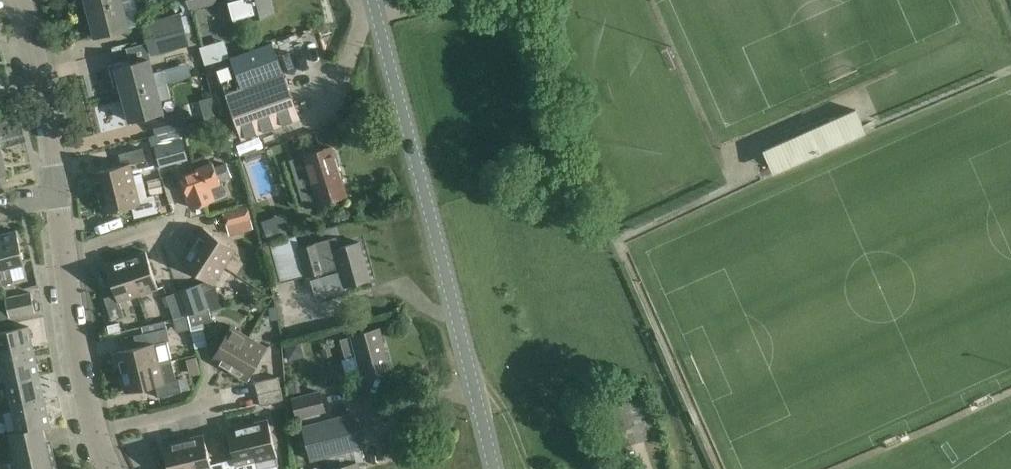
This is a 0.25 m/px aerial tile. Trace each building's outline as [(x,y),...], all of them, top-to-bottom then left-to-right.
[(122,2),(122,0),(86,0),(89,11),(122,2)] [(215,0),(186,0),(188,9),(215,1),(215,0)] [(235,23),(273,13),(270,0),(229,0),(235,23)] [(129,28),(122,2),(89,11),(95,36),(129,28)] [(188,15),(181,17),(180,15),(142,25),(148,45),(186,35),(185,33),(192,31),(188,15)] [(186,35),(148,45),(151,55),(189,45),(186,35)] [(200,45),(204,59),(218,55),(214,41),(200,45)] [(242,139),(300,118),(272,42),(230,58),(241,87),(225,93),(242,139)] [(130,60),(108,65),(114,86),(121,85),(123,94),(167,83),(163,70),(153,73),(150,59),(131,64),(130,60)] [(161,100),(171,97),(167,83),(123,94),(130,120),(164,112),(161,100)] [(763,150),(775,174),(867,132),(855,109),(763,150)] [(156,133),(177,128),(187,125),(184,112),(153,121),(156,133)] [(156,147),(161,166),(188,159),(183,139),(180,140),(177,128),(156,133),(156,134),(149,136),(152,148),(156,147)] [(304,155),(319,204),(347,195),(332,146),(304,155)] [(144,182),(142,173),(133,175),(131,164),(146,160),(143,147),(119,153),(122,165),(92,172),(98,194),(144,182)] [(260,149),(245,154),(247,161),(263,155),(260,149)] [(212,163),(198,168),(180,175),(192,208),(217,198),(213,189),(221,186),(218,179),(230,174),(225,163),(214,168),(212,163)] [(135,218),(159,212),(154,195),(148,196),(144,182),(98,194),(102,213),(132,206),(135,218)] [(248,205),(223,212),(226,225),(252,219),(248,205)] [(277,210),(260,222),(272,239),(289,226),(277,210)] [(223,267),(235,248),(204,227),(192,245),(223,267)] [(3,285),(14,282),(10,267),(24,263),(15,230),(0,234),(0,275),(3,285)] [(270,243),(281,283),(320,271),(338,267),(343,287),(367,280),(361,256),(363,255),(360,242),(338,248),(336,238),(299,248),(296,237),(270,243)] [(223,267),(192,245),(181,262),(206,279),(204,281),(177,290),(177,291),(186,313),(187,314),(208,307),(209,310),(222,307),(216,288),(217,286),(213,283),(223,267)] [(158,288),(146,251),(126,258),(138,295),(158,288)] [(124,316),(119,301),(138,295),(126,258),(106,265),(116,294),(104,297),(112,320),(124,316)] [(174,317),(186,313),(177,291),(166,295),(174,317)] [(31,292),(6,298),(10,317),(35,311),(31,292)] [(212,321),(209,310),(208,307),(187,314),(195,348),(208,345),(202,323),(212,321)] [(119,322),(108,325),(110,333),(121,330),(119,322)] [(0,332),(0,353),(1,359),(34,352),(29,326),(0,332)] [(231,326),(211,360),(229,370),(249,337),(231,326)] [(146,344),(116,352),(121,372),(171,360),(170,353),(167,341),(170,340),(167,327),(143,333),(146,344)] [(379,328),(341,338),(346,359),(358,355),(363,374),(390,367),(379,328)] [(248,381),(258,364),(267,347),(249,337),(229,370),(248,381)] [(324,358),(332,355),(329,347),(322,349),(324,358)] [(39,375),(34,352),(1,359),(6,382),(39,375)] [(171,360),(121,372),(126,393),(156,385),(158,397),(182,391),(179,379),(176,379),(171,360)] [(6,382),(12,407),(45,399),(39,375),(6,382)] [(277,377),(255,382),(258,394),(280,389),(277,377)] [(619,465),(662,450),(650,411),(648,411),(640,385),(597,398),(619,465)] [(260,406),(284,400),(281,388),(280,389),(258,394),(260,406)] [(291,397),(297,418),(326,412),(320,390),(291,397)] [(154,397),(142,400),(145,411),(157,408),(154,397)] [(45,399),(12,407),(17,431),(43,426),(43,427),(50,426),(45,399)] [(312,459),(327,456),(330,468),(329,468),(360,468),(358,463),(363,462),(351,413),(303,425),(312,459)] [(248,424),(257,462),(277,457),(268,419),(248,424)] [(223,461),(225,468),(238,468),(237,466),(256,462),(257,462),(248,424),(227,429),(234,459),(223,461)] [(10,433),(14,451),(47,443),(43,427),(43,426),(17,431),(10,433)] [(223,461),(211,464),(204,434),(184,439),(191,468),(225,468),(223,461)] [(184,439),(163,444),(169,468),(191,468),(184,439)] [(50,460),(47,443),(14,451),(17,467),(50,460)] [(50,460),(17,467),(18,468),(52,468),(50,460)]
